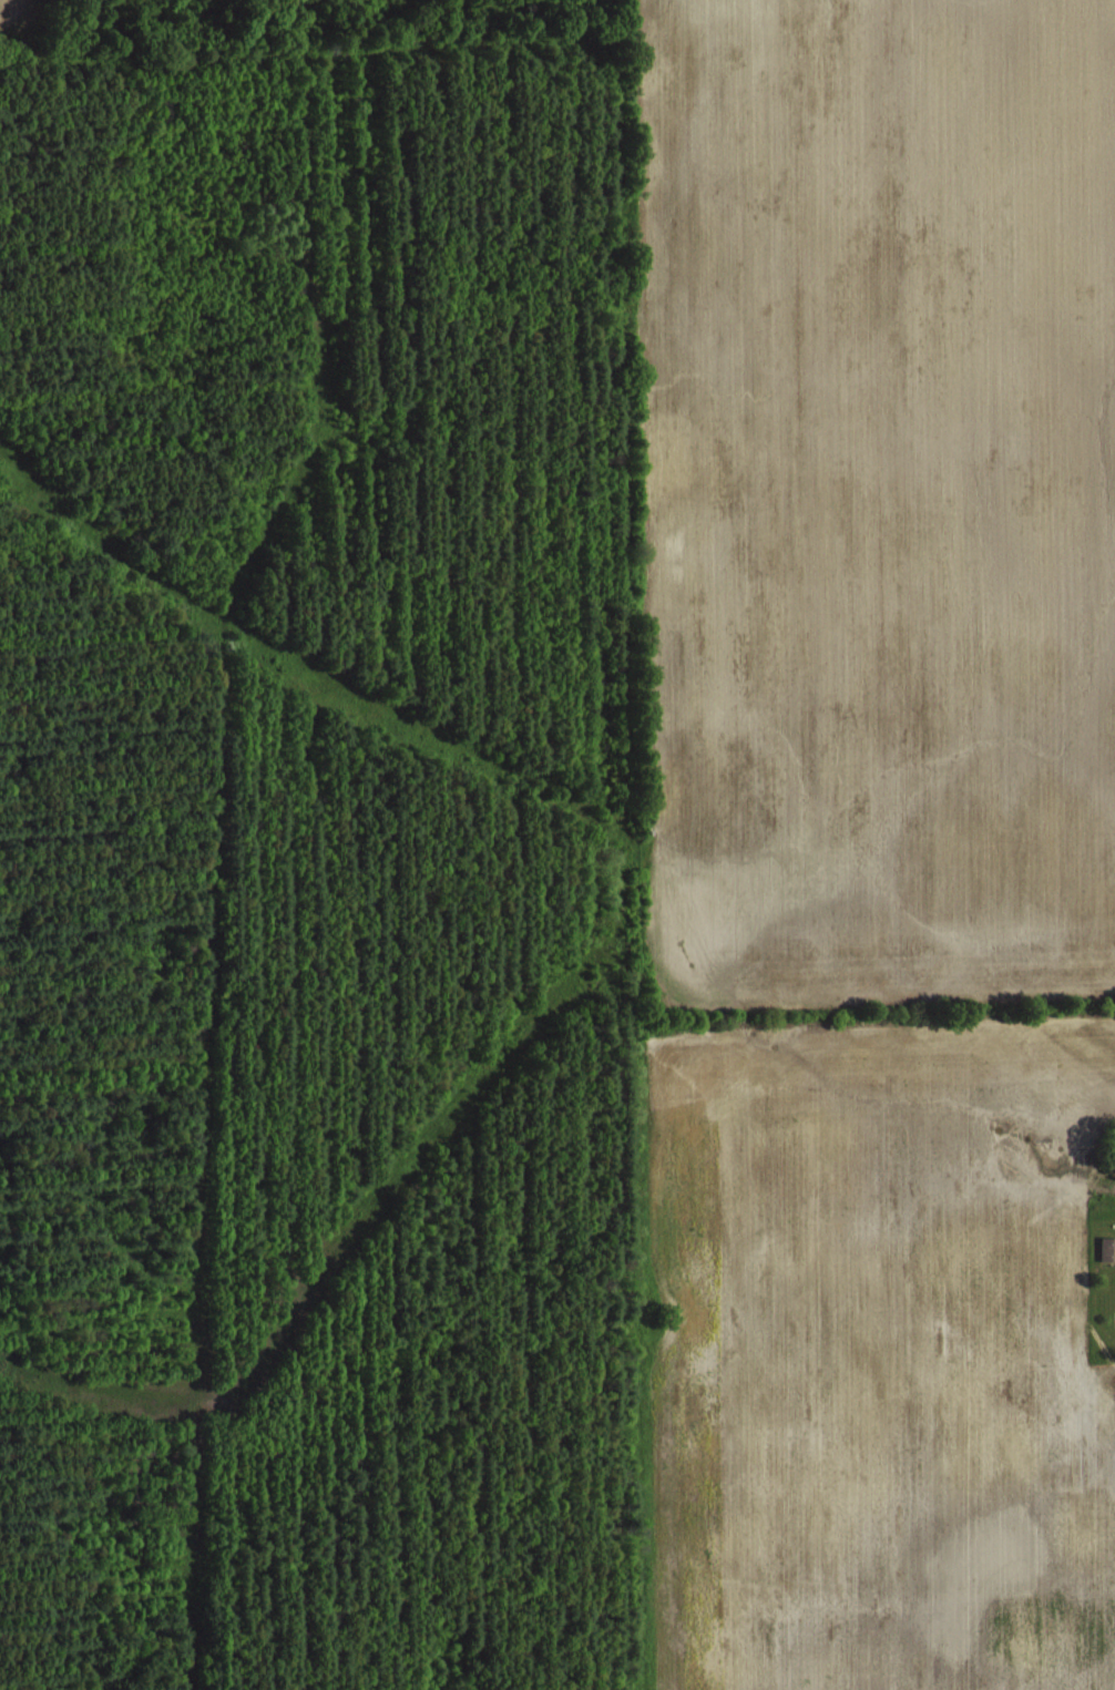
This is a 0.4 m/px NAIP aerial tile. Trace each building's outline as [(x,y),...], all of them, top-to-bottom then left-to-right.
[(1101,1235),(1101,1259),(1114,1259),(1114,1235),(1101,1235)]
